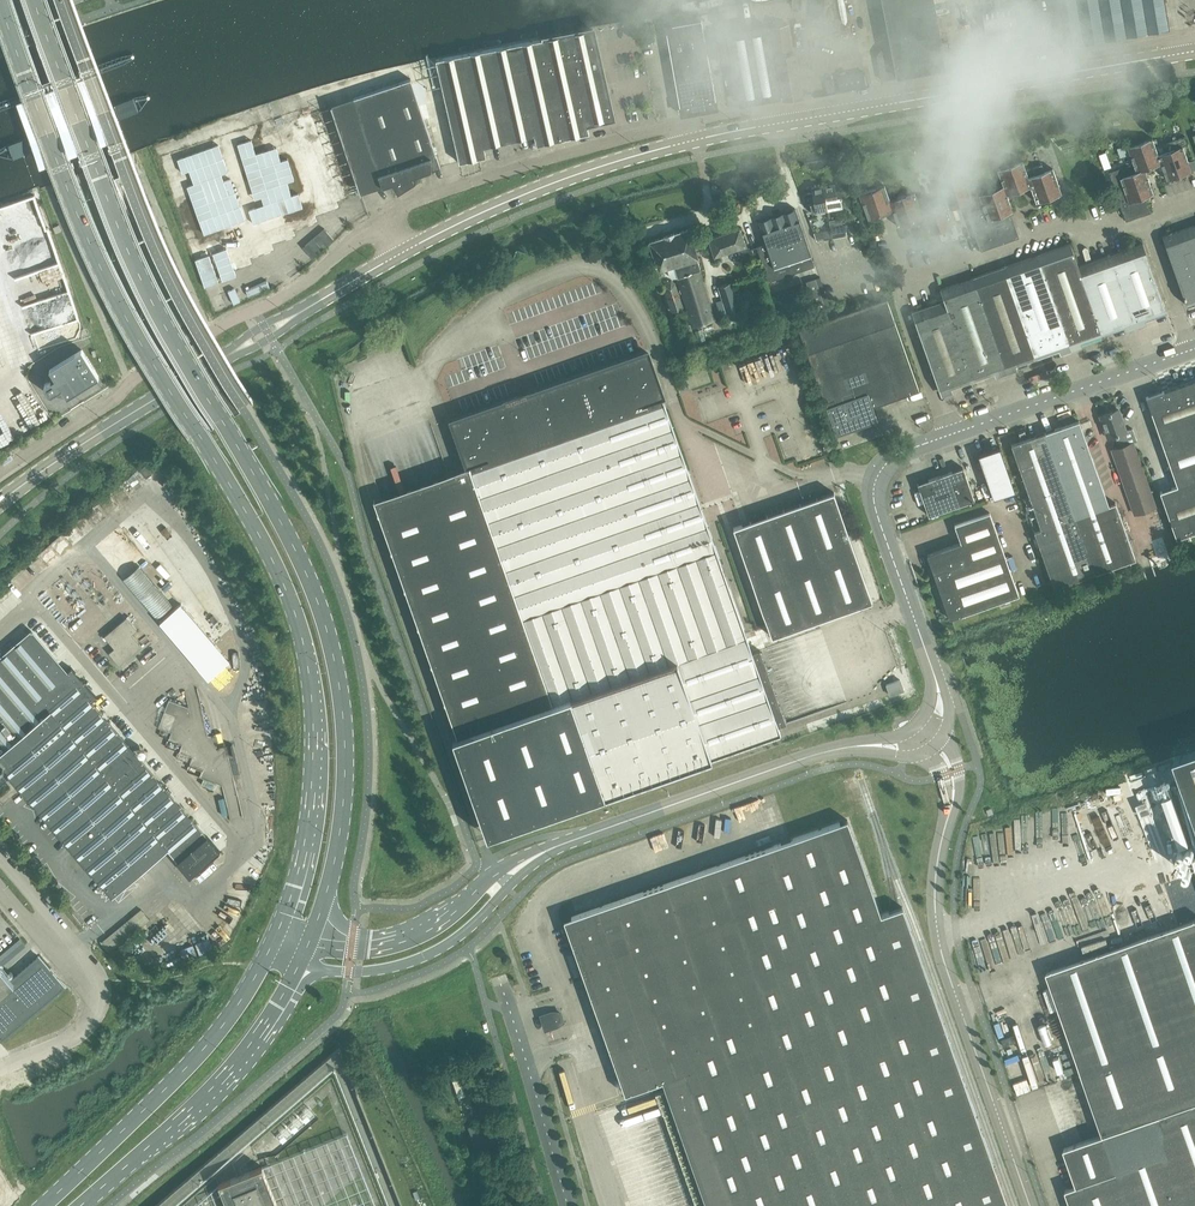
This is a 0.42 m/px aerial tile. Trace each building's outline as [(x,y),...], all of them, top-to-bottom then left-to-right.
[(877,55),(882,80),(898,77),(898,76),(946,67),(934,0),(883,0),(892,47),(881,49),(877,55)] [(1062,46),(1170,28),(1165,0),(1054,0),(1062,46)] [(680,23),(665,25),(669,43),(705,37),(701,15),(680,18),(680,23)] [(593,29),(541,39),(546,59),(558,56),(559,60),(598,51),(593,29)] [(669,43),(672,61),(708,55),(705,37),(669,43)] [(546,59),(541,39),(436,59),(460,162),(486,156),(484,146),(535,135),(537,144),(564,138),(556,107),(551,85),(546,59)] [(603,73),(598,51),(559,60),(558,56),(546,59),(551,85),(603,73)] [(675,79),(693,76),(711,72),(708,55),(672,61),(675,79)] [(711,72),(693,76),(700,111),(718,107),(717,102),(711,72)] [(608,95),(603,73),(551,85),(556,107),(582,101),(608,95)] [(693,76),(675,79),(681,114),(700,111),(693,76)] [(411,78),(354,97),(383,186),(392,183),(398,191),(416,180),(414,175),(434,169),(432,162),(438,159),(411,78)] [(832,78),(825,80),(828,92),(835,91),(832,78)] [(613,117),(608,95),(582,101),(587,123),(613,117)] [(133,97),(7,144),(12,158),(139,112),(133,97)] [(582,101),(556,107),(564,138),(589,132),(587,123),(582,101)] [(1158,154),(1161,162),(1161,163),(1166,177),(1167,179),(1175,176),(1192,170),(1194,169),(1194,163),(1194,160),(1189,162),(1183,145),(1188,143),(1186,135),(1179,138),(1182,145),(1158,154)] [(1127,165),(1109,171),(1126,221),(1135,217),(1151,212),(1145,196),(1154,193),(1150,183),(1145,168),(1161,163),(1161,162),(1158,154),(1156,146),(1153,137),(1128,146),(1131,157),(1129,157),(1126,163),(1127,165)] [(441,166),(438,159),(432,162),(434,169),(441,166)] [(998,169),(1004,185),(1007,194),(1031,186),(1028,177),(1023,160),(998,169)] [(1109,161),(1102,163),(1104,169),(1111,166),(1109,161)] [(1042,164),(1033,167),(1035,174),(1028,177),(1031,186),(1037,202),(1062,193),(1053,168),(1044,171),(1042,164)] [(835,183),(823,185),(827,208),(828,208),(844,206),(841,190),(836,191),(835,183)] [(868,218),(893,210),(893,209),(890,201),(885,184),(860,193),(868,218)] [(827,208),(823,185),(812,187),(813,192),(808,193),(811,211),(818,210),(827,208)] [(1004,185),(979,194),(983,206),(967,212),(980,249),(1005,241),(1005,242),(1018,237),(1009,212),(1013,210),(1007,194),(1004,185)] [(899,226),(923,217),(920,208),(921,208),(915,192),(890,201),(893,209),(893,210),(899,226)] [(766,243),(757,246),(761,258),(769,281),(815,266),(795,208),(759,220),(766,243)] [(829,220),(831,226),(843,224),(842,218),(829,220)] [(843,224),(831,226),(831,229),(832,233),(847,231),(845,224),(843,224)] [(1162,235),(1186,304),(1194,301),(1194,224),(1162,235)] [(740,226),(709,237),(715,255),(737,247),(739,253),(748,250),(740,226)] [(671,276),(673,277),(678,275),(693,326),(715,319),(699,269),(702,268),(694,242),(694,241),(690,228),(650,241),(654,254),(660,269),(667,267),(671,276)] [(831,229),(814,232),(817,240),(833,238),(832,233),(831,229)] [(1070,242),(1038,254),(1070,345),(1102,334),(1078,265),(1070,242)] [(1143,242),(1110,254),(1135,323),(1167,311),(1143,242)] [(1038,254),(1005,265),(1038,357),(1070,345),(1038,254)] [(1110,254),(1078,265),(1102,334),(1135,323),(1110,254)] [(1005,265),(973,277),(1005,368),(1038,357),(1005,265)] [(940,288),(944,300),(973,380),(1005,368),(973,277),(940,288)] [(663,283),(667,294),(672,311),(683,307),(675,282),(672,280),(663,283)] [(723,299),(717,301),(721,316),(727,315),(741,310),(732,281),(718,286),(723,299)] [(799,328),(836,434),(878,419),(873,406),(919,390),(887,297),(799,328)] [(973,380),(944,300),(912,311),(940,391),(973,380)] [(56,394),(65,396),(66,395),(67,396),(99,376),(82,348),(50,368),(55,377),(45,383),(44,387),(48,393),(51,394),(55,392),(56,394)] [(471,469),(375,503),(458,736),(453,738),(483,824),(488,836),(500,832),(781,733),(778,726),(786,723),(786,722),(760,649),(752,652),(750,645),(726,576),(714,581),(710,570),(722,566),(662,394),(663,394),(663,392),(657,394),(656,392),(660,390),(656,378),(658,378),(657,376),(655,377),(647,354),(649,354),(649,352),(647,353),(646,351),(645,352),(645,353),(628,359),(627,358),(626,358),(627,360),(609,366),(608,364),(607,365),(607,367),(589,373),(589,371),(587,372),(588,373),(570,380),(570,378),(568,378),(569,380),(551,386),(550,385),(549,385),(549,387),(532,393),(531,391),(530,392),(530,394),(493,407),(492,405),(491,405),(492,407),(474,413),(473,412),(472,412),(472,414),(455,420),(454,418),(453,419),(453,421),(451,421),(452,423),(454,422),(462,445),(460,445),(460,447),(462,446),(464,452),(467,458),(471,469)] [(707,368),(685,376),(690,388),(711,380),(707,368)] [(1162,442),(1194,430),(1194,379),(1160,392),(1151,396),(1151,395),(1146,397),(1162,442)] [(1119,409),(1100,415),(1108,438),(1115,435),(1119,447),(1112,449),(1135,513),(1140,512),(1139,511),(1151,507),(1151,508),(1155,506),(1133,442),(1137,441),(1133,428),(1126,431),(1119,409)] [(1055,429),(1046,433),(1075,517),(1109,505),(1079,420),(1055,429)] [(1178,485),(1194,479),(1194,430),(1162,442),(1165,448),(1168,457),(1178,485)] [(1034,436),(1011,444),(1027,489),(1020,492),(1022,496),(1029,494),(1030,496),(1024,498),(1026,505),(1025,505),(1031,521),(1037,519),(1031,503),(1032,503),(1041,529),(1036,531),(1035,530),(1034,531),(1054,587),(1095,573),(1075,517),(1046,433),(1034,437),(1034,436)] [(994,498),(1015,490),(1000,447),(978,455),(980,460),(994,498)] [(151,460),(141,469),(147,476),(157,467),(151,460)] [(926,504),(929,513),(928,513),(929,515),(975,499),(964,467),(963,467),(963,468),(952,472),(952,471),(929,479),(929,480),(919,483),(918,483),(925,504),(926,504)] [(1178,485),(1172,487),(1172,488),(1163,491),(1163,490),(1160,491),(1177,538),(1194,532),(1194,479),(1178,485)] [(747,535),(743,524),(734,527),(772,636),(873,601),(834,491),(822,496),(824,501),(752,527),(754,532),(747,535)] [(1115,503),(1109,505),(1075,517),(1095,573),(1136,558),(1116,502),(1115,502),(1115,503)] [(955,524),(961,542),(927,554),(950,619),(1019,594),(990,512),(955,524)] [(139,565),(124,578),(158,618),(173,605),(139,565)] [(726,576),(722,566),(710,570),(714,581),(726,576)] [(181,603),(160,621),(195,662),(216,644),(181,603)] [(127,617),(121,622),(131,634),(132,634),(132,633),(137,629),(127,617)] [(6,773),(7,773),(15,783),(16,782),(23,776),(31,786),(24,791),(23,792),(111,896),(112,895),(168,849),(178,861),(177,861),(190,877),(220,850),(208,835),(207,836),(92,701),(97,696),(72,667),(68,671),(34,630),(32,629),(25,635),(17,641),(0,656),(0,779),(6,773)] [(107,634),(105,636),(115,648),(115,647),(115,648),(121,643),(110,631),(107,634)] [(131,634),(126,638),(136,650),(142,646),(132,633),(132,634),(131,634)] [(115,648),(110,652),(120,664),(125,660),(115,648),(115,647),(115,648)] [(887,684),(890,694),(904,690),(900,679),(887,684)] [(1161,787),(1182,846),(1191,843),(1183,822),(1191,820),(1194,831),(1194,749),(1183,753),(1176,755),(1191,797),(1186,799),(1186,800),(1179,803),(1180,808),(1179,808),(1170,784),(1161,787)] [(16,782),(15,783),(21,790),(23,792),(24,791),(31,786),(23,776),(16,782)] [(564,919),(625,1093),(663,1080),(666,1089),(658,1092),(657,1092),(697,1205),(1008,1205),(903,906),(898,908),(896,909),(881,914),(848,819),(564,919)] [(1078,1185),(1066,1189),(1072,1205),(1194,1205),(1194,920),(1048,972),(1104,1134),(1065,1148),(1078,1185)] [(2,1040),(65,986),(39,955),(12,978),(0,964),(0,1038),(2,1040)] [(547,1013),(545,1016),(546,1018),(544,1018),(546,1024),(547,1024),(548,1025),(551,1027),(555,1026),(556,1022),(563,1020),(560,1012),(554,1014),(550,1012),(547,1013)] [(460,1077),(453,1080),(459,1097),(466,1094),(460,1077)] [(478,1127),(471,1129),(477,1146),(484,1144),(478,1127)] [(219,1183),(228,1205),(278,1205),(262,1166),(219,1183)] [(515,1175),(506,1178),(511,1196),(520,1194),(515,1175)]
